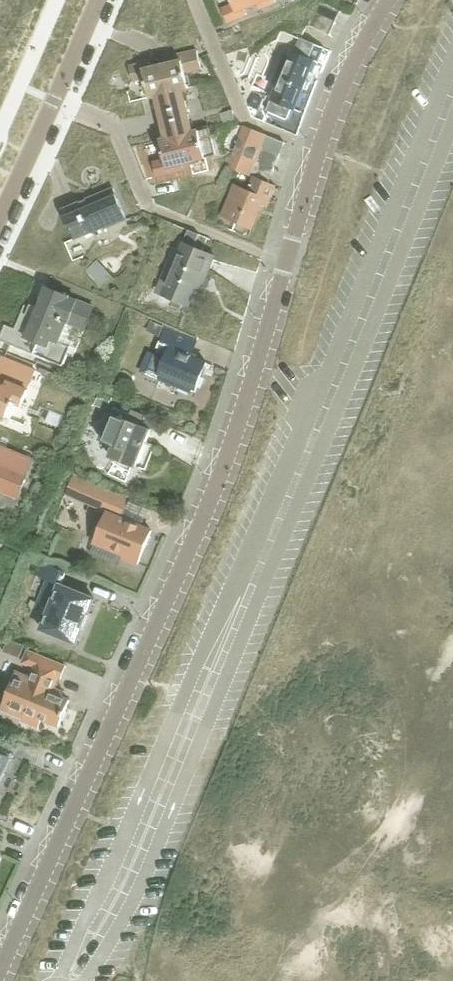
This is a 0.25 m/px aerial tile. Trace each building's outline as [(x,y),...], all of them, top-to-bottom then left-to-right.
[(234,3),(224,7),(230,21),(248,13),(246,7),(263,0),(233,0),(234,3)] [(341,10),(318,0),(316,0),(306,23),(330,34),(341,10)] [(325,48),(301,38),(295,52),(281,46),(274,65),(268,78),(279,83),(272,99),(268,110),(289,119),(294,107),(295,108),(314,60),(319,62),(325,48)] [(183,88),(189,86),(186,71),(203,67),(198,49),(178,54),(180,60),(152,67),(151,61),(131,65),(135,80),(146,77),(150,96),(157,95),(157,94),(183,88)] [(157,94),(157,95),(167,137),(167,138),(193,131),(183,88),(157,94)] [(254,93),(250,105),(254,116),(257,117),(264,97),(254,93)] [(232,110),(221,113),(223,122),(235,119),(232,110)] [(167,138),(167,137),(161,139),(165,158),(154,161),(158,175),(177,170),(176,164),(217,154),(211,126),(200,129),(193,131),(167,138)] [(251,175),(254,177),(269,182),(285,142),(245,126),(229,165),(251,174),(251,175)] [(276,185),(269,182),(254,177),(249,190),(235,184),(222,215),(253,228),(263,203),(268,205),(276,185)] [(108,226),(128,218),(114,187),(62,209),(75,238),(91,231),(90,229),(106,222),(108,226)] [(206,280),(216,255),(183,242),(162,293),(190,305),(201,278),(206,280)] [(112,276),(97,260),(86,270),(101,286),(112,276)] [(47,286),(46,288),(38,307),(31,304),(27,313),(26,312),(22,311),(15,328),(7,324),(0,340),(62,365),(67,353),(74,355),(94,307),(68,297),(69,295),(47,286)] [(159,336),(164,325),(151,319),(146,330),(159,336)] [(198,342),(189,338),(166,328),(156,353),(150,351),(142,370),(160,378),(192,391),(193,387),(196,388),(207,362),(193,356),(198,342)] [(29,388),(37,368),(3,354),(0,361),(0,413),(12,418),(19,402),(23,404),(29,388)] [(95,403),(108,409),(112,398),(100,392),(95,403)] [(141,417),(128,412),(129,411),(113,406),(100,437),(102,438),(115,443),(110,455),(118,458),(115,462),(131,470),(134,465),(136,465),(151,428),(139,423),(141,417)] [(18,497),(34,458),(0,444),(0,490),(18,497)] [(109,491),(73,475),(66,492),(103,507),(102,509),(107,511),(95,541),(125,554),(124,558),(139,564),(152,530),(121,517),(128,499),(109,491)] [(67,571),(53,565),(43,561),(37,574),(48,579),(39,601),(51,606),(42,628),(78,643),(96,598),(61,584),(67,571)] [(8,639),(3,650),(20,657),(25,645),(8,639)] [(67,665),(28,650),(27,649),(22,661),(35,666),(31,675),(16,669),(0,708),(23,717),(22,720),(39,727),(43,718),(60,725),(70,700),(63,696),(63,694),(54,690),(59,676),(62,677),(67,665)] [(12,758),(0,753),(0,787),(12,758)]
